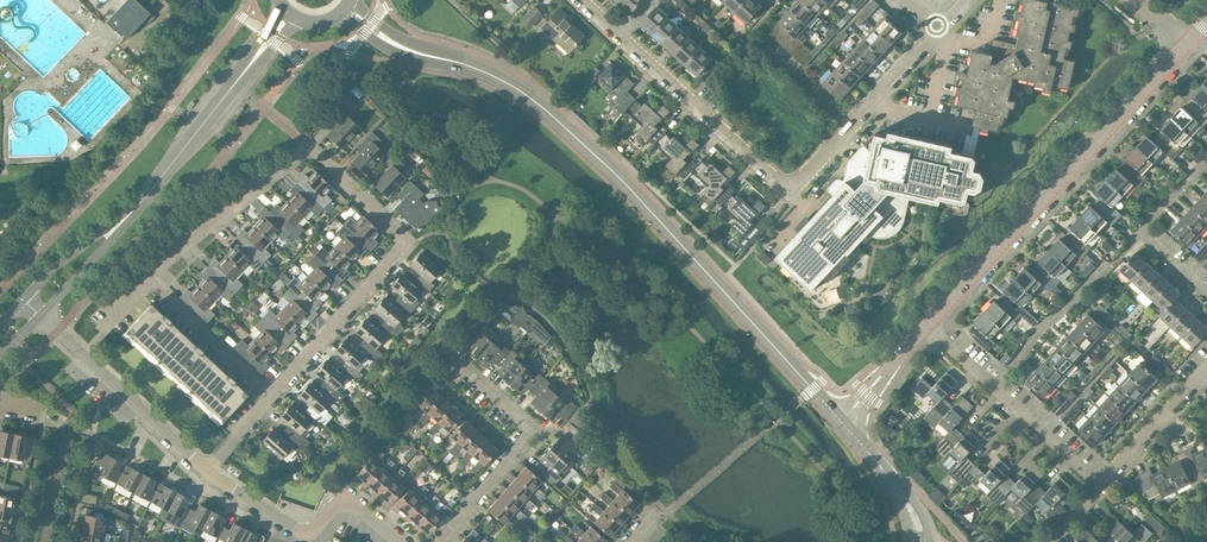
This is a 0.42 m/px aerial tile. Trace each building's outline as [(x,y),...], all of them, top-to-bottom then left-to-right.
[(106,21),(125,39),(144,20),(148,24),(155,17),(137,0),(126,0),(109,18),(106,21)] [(619,3),(631,14),(644,0),(622,0),(619,3)] [(702,4),(697,0),(695,0),(692,3),(698,8),(702,4)] [(735,12),(746,0),(726,0),(724,2),(735,12)] [(735,12),(747,23),(763,6),(756,0),(746,0),(735,12)] [(789,10),(807,26),(817,15),(800,0),(799,0),(789,10)] [(827,4),(823,0),(800,0),(817,15),(827,4)] [(857,11),(867,0),(856,0),(851,6),(857,11)] [(860,15),(866,20),(880,5),(874,0),(873,0),(860,15)] [(957,105),(969,108),(976,109),(973,125),(975,125),(980,127),(989,129),(998,131),(1000,124),(1003,124),(1005,116),(1008,117),(1012,100),(1009,99),(1014,78),(1035,82),(1035,85),(1052,89),(1053,86),(1068,90),(1075,60),(1064,58),(1075,7),(1056,3),(1057,0),(1023,0),(1017,29),(1020,30),(1018,39),(1017,44),(998,40),(993,39),(989,54),(972,50),(971,58),(967,73),(964,72),(957,105)] [(689,6),(684,1),(680,5),(686,10),(689,6)] [(707,9),(702,4),(698,8),(703,13),(707,9)] [(534,7),(521,21),(529,28),(542,14),(534,7)] [(642,24),(653,35),(669,18),(658,7),(642,24)] [(543,28),(570,52),(584,37),(566,20),(568,18),(559,10),(543,28)] [(779,21),(785,27),(790,31),(795,36),(800,41),(803,44),(808,38),(801,32),(807,26),(789,10),(779,21)] [(874,28),(891,44),(902,32),(895,26),(899,22),(886,11),(883,15),(885,17),(874,28)] [(843,19),(847,22),(852,17),(848,13),(843,19)] [(866,20),(860,15),(855,20),(861,26),(866,20)] [(702,26),(706,22),(700,16),(696,20),(702,26)] [(653,35),(664,45),(680,28),(669,18),(653,35)] [(720,28),(724,25),(718,19),(714,23),(720,28)] [(842,28),(847,22),(843,19),(838,24),(842,28)] [(768,33),(774,38),(785,27),(779,21),(768,33)] [(711,26),(706,22),(702,26),(707,31),(711,26)] [(729,29),(724,25),(720,28),(725,33),(729,29)] [(774,38),(779,43),(790,31),(785,27),(774,38)] [(664,45),(675,55),(691,38),(680,28),(664,45)] [(874,28),(864,39),(881,55),(891,44),(874,28)] [(779,43),(784,48),(795,36),(790,31),(779,43)] [(845,31),(840,37),(844,40),(849,35),(845,31)] [(823,41),(826,44),(832,39),(828,35),(823,41)] [(728,42),(722,36),(718,41),(724,46),(728,42)] [(784,48),(789,52),(800,41),(795,36),(784,48)] [(844,40),(840,37),(835,42),(838,46),(844,40)] [(675,55),(686,65),(702,48),(691,38),(675,55)] [(864,39),(854,50),(871,66),(881,55),(864,39)] [(789,52),(794,57),(805,46),(803,44),(800,41),(789,52)] [(821,50),(826,44),(823,41),(818,46),(821,50)] [(794,57),(800,62),(810,50),(805,46),(794,57)] [(702,48),(686,65),(697,76),(713,59),(702,48)] [(810,50),(800,62),(805,67),(816,56),(810,50)] [(854,50),(844,61),(861,77),(871,66),(854,50)] [(825,53),(819,59),(823,63),(828,57),(825,53)] [(823,63),(819,59),(814,64),(818,68),(823,63)] [(844,61),(834,72),(851,88),(861,77),(844,61)] [(617,87),(625,95),(635,84),(613,63),(600,77),(614,90),(617,87)] [(851,88),(834,72),(823,84),(840,99),(851,88)] [(1187,102),(1206,120),(1206,89),(1202,84),(1192,96),(1193,96),(1187,102)] [(616,108),(622,113),(636,99),(630,94),(616,108)] [(636,99),(622,113),(623,114),(625,111),(643,127),(639,132),(652,143),(647,148),(650,151),(655,145),(654,144),(665,133),(668,129),(661,123),(671,111),(664,104),(656,113),(647,106),(645,108),(636,99)] [(1206,122),(1206,120),(1187,102),(1183,106),(1182,105),(1171,118),(1188,133),(1198,122),(1203,126),(1206,122)] [(345,104),(332,118),(338,124),(328,135),(341,147),(359,128),(346,115),(351,110),(345,104)] [(1162,129),(1157,135),(1177,154),(1183,147),(1178,143),(1188,133),(1171,118),(1161,128),(1162,129)] [(833,196),(776,258),(811,290),(846,252),(848,254),(868,232),(871,234),(877,235),(882,235),(888,234),(893,232),(897,228),(900,224),(902,219),(907,195),(940,203),(941,197),(945,198),(949,199),(964,203),(964,202),(965,201),(967,201),(970,189),(976,191),(982,187),(984,177),(980,171),(974,170),(977,159),(977,158),(975,158),(974,156),(975,155),(974,155),(975,147),(980,127),(975,125),(972,136),(967,135),(963,153),(953,151),(954,145),(913,136),(889,131),(889,133),(888,136),(876,133),(875,137),(874,138),(871,139),(868,142),(860,150),(863,153),(862,157),(855,155),(849,162),(844,184),(838,191),(831,185),(827,190),(833,196)] [(363,151),(353,161),(365,173),(388,148),(380,141),(381,140),(372,131),(358,146),(363,151)] [(401,131),(396,136),(396,139),(401,144),(407,138),(401,131)] [(668,136),(665,133),(654,144),(655,145),(672,160),(668,165),(682,178),(679,181),(682,183),(693,172),(692,170),(698,164),(689,156),(700,144),(693,138),(685,147),(675,138),(673,140),(668,136)] [(1148,135),(1137,147),(1153,162),(1163,151),(1172,159),(1177,154),(1157,135),(1153,139),(1148,135)] [(1127,158),(1122,164),(1142,183),(1148,176),(1143,173),(1153,162),(1137,147),(1126,158),(1127,158)] [(388,169),(374,184),(387,197),(405,177),(399,171),(405,165),(393,154),(383,164),(388,169)] [(705,192),(718,204),(712,211),(714,212),(712,214),(714,216),(722,206),(723,206),(722,205),(732,194),(731,194),(734,191),(726,183),(737,171),(730,165),(721,174),(707,161),(704,163),(701,161),(698,164),(692,170),(693,172),(709,187),(705,192)] [(1117,167),(1106,179),(1122,195),(1132,184),(1138,188),(1142,183),(1122,164),(1118,168),(1117,167)] [(297,182),(324,207),(331,201),(324,194),(332,186),(316,171),(309,178),(305,173),(297,182)] [(1167,176),(1158,186),(1165,192),(1174,183),(1167,176)] [(1101,196),(1096,201),(1116,220),(1121,214),(1112,206),(1122,195),(1106,179),(1095,191),(1101,196)] [(401,200),(394,208),(418,231),(440,207),(439,208),(435,204),(435,201),(426,202),(423,205),(418,199),(423,193),(410,181),(396,195),(401,200)] [(287,201),(304,216),(311,208),(318,214),(324,207),(297,182),(289,190),(294,194),(287,201)] [(732,194),(722,205),(723,206),(722,206),(739,222),(735,226),(743,234),(737,241),(746,249),(767,227),(756,218),(767,206),(760,200),(752,208),(737,195),(735,197),(732,194)] [(1192,208),(1206,221),(1206,202),(1202,197),(1192,208)] [(291,233),(296,238),(303,231),(296,224),(304,216),(287,201),(281,208),(277,204),(269,211),(269,212),(291,233)] [(1090,205),(1079,217),(1095,232),(1105,221),(1110,226),(1116,220),(1096,201),(1091,207),(1090,205)] [(285,239),(291,233),(269,212),(269,211),(264,207),(256,215),(260,219),(254,226),(271,241),(278,233),(285,239)] [(1182,219),(1199,234),(1206,225),(1206,221),(1192,208),(1182,219)] [(343,225),(370,250),(378,242),(374,238),(380,231),(364,216),(356,224),(349,218),(343,225)] [(1071,229),(1066,234),(1086,253),(1091,247),(1086,242),(1095,232),(1079,217),(1069,228),(1071,229)] [(1199,234),(1182,219),(1172,230),(1188,245),(1199,234)] [(362,258),(370,250),(343,225),(336,231),(343,238),(335,246),(352,261),(358,254),(362,258)] [(236,237),(263,262),(270,255),(263,249),(271,241),(254,226),(248,233),(244,228),(236,237)] [(1060,238),(1049,250),(1065,265),(1075,254),(1080,259),(1086,253),(1066,234),(1061,239),(1060,238)] [(257,269),(263,262),(236,237),(228,245),(232,249),(226,256),(243,271),(250,263),(257,269)] [(1193,256),(1199,262),(1206,253),(1206,242),(1193,256)] [(352,261),(335,246),(328,254),(321,247),(315,254),(342,280),(350,272),(345,268),(352,261)] [(1040,262),(1035,267),(1055,286),(1060,280),(1055,276),(1065,265),(1049,250),(1038,261),(1040,262)] [(421,252),(410,265),(421,275),(416,280),(429,291),(434,285),(430,281),(440,269),(421,252)] [(758,258),(766,265),(771,260),(764,252),(758,258)] [(1120,270),(1132,280),(1147,263),(1136,253),(1120,270)] [(307,276),(324,291),(330,284),(334,288),(342,280),(315,254),(308,261),(315,267),(307,276)] [(208,266),(235,292),(241,285),(235,279),(243,271),(226,256),(220,262),(215,258),(208,266)] [(1132,280),(1143,290),(1158,273),(1147,263),(1132,280)] [(229,299),(235,292),(208,266),(200,275),(204,279),(198,285),(214,301),(222,293),(229,299)] [(1025,266),(1014,278),(1031,293),(1041,282),(1050,291),(1055,286),(1035,267),(1031,272),(1025,266)] [(1082,272),(1078,276),(1082,281),(1084,279),(1087,276),(1082,272)] [(402,273),(391,286),(400,294),(395,299),(410,312),(420,302),(415,298),(421,291),(402,273)] [(1143,290),(1154,300),(1169,284),(1158,273),(1143,290)] [(314,310),(322,302),(317,298),(324,291),(307,276),(299,284),(293,277),(286,284),(290,288),(314,310)] [(1006,290),(1001,296),(1020,314),(1025,309),(1026,308),(1021,304),(1031,293),(1014,278),(1004,289),(1006,290)] [(1154,300),(1164,310),(1164,311),(1175,299),(1180,293),(1169,284),(1154,300)] [(214,301),(198,285),(192,292),(187,288),(179,297),(207,322),(213,315),(207,309),(214,301)] [(282,309),(299,324),(305,317),(310,321),(318,313),(314,310),(290,288),(283,294),(290,301),(282,309)] [(995,299),(984,311),(1000,327),(1010,316),(1015,320),(1020,314),(1001,296),(996,301),(995,299)] [(385,297),(374,309),(385,319),(381,324),(393,335),(398,330),(394,326),(404,314),(385,297)] [(492,301),(484,311),(494,320),(506,305),(503,302),(500,299),(494,299),(492,301)] [(1159,315),(1171,326),(1186,309),(1175,299),(1164,311),(1164,310),(1159,315)] [(1102,312),(1105,308),(1099,303),(1096,307),(1102,312)] [(155,364),(183,336),(169,323),(171,320),(166,315),(163,318),(150,305),(123,333),(133,343),(145,355),(145,354),(155,364)] [(1102,312),(1107,317),(1113,322),(1117,318),(1111,312),(1110,313),(1105,308),(1102,312)] [(299,324),(282,309),(275,317),(268,310),(262,317),(289,343),(297,335),(293,331),(299,324)] [(1025,309),(1020,314),(1027,320),(1032,315),(1025,309)] [(1171,326),(1181,336),(1197,319),(1186,309),(1171,326)] [(1000,327),(984,311),(973,323),(974,324),(970,329),(976,335),(990,348),(995,342),(990,338),(1000,327)] [(528,315),(520,324),(527,331),(536,321),(529,314),(528,315)] [(1088,314),(1077,325),(1094,341),(1105,329),(1088,314)] [(254,339),(271,354),(277,347),(282,351),(289,343),(262,317),(255,324),(262,330),(254,339)] [(366,318),(355,331),(364,338),(359,344),(378,360),(383,354),(377,349),(381,344),(380,342),(386,335),(366,318)] [(1181,336),(1192,346),(1206,330),(1206,328),(1197,319),(1181,336)] [(491,341),(490,340),(480,331),(483,328),(477,323),(465,336),(471,341),(465,348),(471,353),(472,352),(477,357),(491,341)] [(1124,333),(1127,330),(1121,324),(1118,327),(1124,333)] [(1077,325),(1067,336),(1084,352),(1094,341),(1077,325)] [(976,335),(974,337),(988,349),(990,348),(976,335)] [(183,336),(155,364),(165,373),(164,373),(177,385),(187,394),(214,365),(201,353),(203,350),(198,345),(195,348),(183,336)] [(1067,336),(1057,347),(1074,362),(1084,352),(1067,336)] [(509,351),(504,346),(493,337),(490,340),(491,341),(477,357),(482,361),(481,362),(487,367),(493,361),(498,365),(499,363),(500,363),(510,351),(509,351)] [(346,338),(335,351),(346,360),(341,366),(358,380),(363,374),(359,371),(363,366),(359,362),(365,355),(346,338)] [(271,354),(254,339),(247,347),(240,340),(234,348),(261,373),(269,365),(265,361),(271,354)] [(1137,339),(1134,342),(1140,347),(1143,344),(1137,339)] [(547,342),(541,348),(546,353),(552,346),(547,342)] [(1057,347),(1047,357),(1064,373),(1074,362),(1057,347)] [(1113,347),(1108,353),(1111,356),(1117,351),(1113,347)] [(511,383),(524,367),(514,358),(517,354),(511,349),(509,351),(510,351),(500,363),(505,367),(499,374),(505,380),(506,379),(511,383)] [(1125,349),(1120,354),(1125,358),(1130,353),(1125,349)] [(1111,356),(1108,353),(1102,359),(1106,362),(1111,356)] [(1151,358),(1157,363),(1160,359),(1155,354),(1151,358)] [(382,356),(378,361),(383,364),(386,360),(382,356)] [(1047,357),(1037,369),(1053,384),(1064,373),(1047,357)] [(327,359),(316,372),(325,380),(320,385),(335,398),(340,392),(336,389),(346,377),(327,359)] [(1160,359),(1157,363),(1168,374),(1172,370),(1160,359)] [(1140,362),(1130,373),(1146,389),(1157,377),(1140,362)] [(544,377),(538,373),(528,363),(524,367),(511,383),(515,387),(515,388),(521,394),(527,387),(532,391),(544,377)] [(227,377),(214,365),(187,394),(196,403),(196,404),(208,415),(209,414),(219,424),(246,395),(233,382),(235,380),(230,375),(227,377)] [(1110,365),(1105,371),(1109,375),(1114,369),(1110,365)] [(1053,384),(1037,369),(1026,380),(1043,396),(1053,384)] [(954,406),(954,405),(944,396),(958,380),(947,370),(933,386),(922,376),(912,387),(923,397),(928,392),(938,401),(934,406),(944,416),(954,406)] [(1093,370),(1088,375),(1091,378),(1096,373),(1093,370)] [(1109,375),(1105,371),(1100,376),(1104,380),(1109,375)] [(1130,373),(1119,384),(1136,400),(1146,389),(1130,373)] [(1091,378),(1088,375),(1083,381),(1086,384),(1091,378)] [(544,377),(532,391),(537,395),(531,402),(537,408),(538,407),(543,411),(557,395),(546,386),(549,382),(544,377)] [(310,383),(299,395),(310,405),(305,410),(318,421),(327,411),(323,407),(329,400),(310,383)] [(1119,384),(1109,395),(1126,411),(1136,400),(1119,384)] [(426,412),(441,396),(444,392),(441,390),(440,391),(438,389),(436,392),(429,386),(415,402),(416,402),(408,412),(412,416),(420,406),(426,412)] [(1090,387),(1084,392),(1089,396),(1094,391),(1090,387)] [(1070,389),(1064,395),(1071,400),(1076,395),(1070,389)] [(1089,396),(1084,392),(1079,398),(1084,402),(1089,396)] [(557,395),(543,411),(548,415),(547,416),(553,422),(559,415),(564,420),(576,406),(571,401),(567,404),(557,395)] [(949,430),(945,435),(955,445),(965,434),(955,425),(974,405),(963,395),(954,405),(954,406),(944,416),(934,406),(924,416),(935,426),(939,421),(949,430)] [(1071,400),(1064,395),(1051,410),(1057,415),(1071,400)] [(1109,395),(1099,406),(1116,422),(1126,411),(1109,395)] [(437,421),(451,405),(454,402),(452,400),(451,401),(449,399),(447,401),(441,396),(426,412),(418,421),(423,425),(431,416),(437,421)] [(1060,418),(1066,424),(1080,409),(1074,403),(1060,418)] [(301,444),(305,448),(305,447),(310,442),(304,437),(309,432),(304,428),(311,421),(291,404),(280,417),(289,424),(284,430),(289,433),(301,444)] [(437,421),(429,430),(434,434),(442,425),(448,431),(463,415),(462,415),(465,411),(463,409),(462,410),(460,408),(457,410),(451,405),(437,421)] [(1099,406),(1089,417),(1106,433),(1116,422),(1099,406)] [(462,446),(476,430),(470,424),(472,422),(469,420),(470,419),(468,417),(465,420),(450,436),(457,442),(449,451),(454,455),(462,446)] [(1106,433),(1089,417),(1078,429),(1095,444),(1106,433)] [(462,446),(468,451),(460,460),(464,464),(472,455),(486,439),(480,434),(483,431),(480,429),(481,428),(479,426),(476,430),(462,446)] [(289,433),(284,439),(273,429),(262,441),(281,458),(291,446),(296,450),(301,444),(289,433)] [(945,435),(935,446),(946,456),(951,451),(960,460),(956,464),(948,473),(959,483),(967,475),(976,464),(965,454),(980,438),(969,429),(965,434),(955,445),(945,435)] [(9,456),(14,433),(0,430),(0,433),(0,454),(9,456)] [(14,433),(9,456),(23,459),(24,452),(32,453),(35,438),(14,433)] [(472,455),(479,461),(471,470),(475,474),(483,465),(498,449),(491,443),(493,441),(491,439),(492,438),(489,436),(486,439),(472,455)] [(566,463),(567,462),(576,452),(579,455),(584,449),(571,437),(566,443),(559,437),(554,443),(555,444),(550,449),(566,463)] [(1183,452),(1198,481),(1202,479),(1203,477),(1203,475),(1206,473),(1206,450),(1206,447),(1193,454),(1190,448),(1183,452)] [(570,465),(567,462),(566,463),(550,449),(546,454),(545,453),(540,459),(546,465),(542,470),(556,482),(570,465)] [(116,483),(122,472),(117,469),(121,462),(116,459),(117,457),(104,450),(102,450),(101,451),(91,470),(91,471),(92,473),(99,476),(100,474),(116,483)] [(382,468),(376,463),(384,454),(379,450),(371,459),(371,458),(357,474),(363,480),(361,483),(363,485),(363,486),(365,488),(368,484),(382,468)] [(1179,462),(1166,468),(1176,489),(1190,481),(1192,484),(1198,481),(1183,452),(1176,455),(1179,462)] [(967,475),(959,483),(965,488),(972,480),(977,484),(981,479),(991,488),(987,493),(997,503),(1007,493),(997,483),(1006,472),(1011,467),(1000,457),(986,473),(976,464),(967,475)] [(368,484),(374,490),(372,492),(374,494),(373,495),(376,497),(379,494),(393,477),(386,472),(394,463),(390,459),(382,468),(368,484)] [(1016,482),(1006,472),(997,483),(1007,493),(1011,488),(1021,497),(1016,502),(1027,513),(1028,512),(1037,502),(1027,492),(1036,482),(1036,481),(1046,471),(1035,461),(1016,482)] [(532,491),(541,499),(545,494),(536,486),(542,480),(526,466),(525,466),(522,463),(520,465),(521,466),(519,469),(521,471),(516,477),(532,491)] [(122,472),(116,483),(134,492),(144,474),(132,467),(128,475),(122,472)] [(379,494),(385,499),(383,501),(385,503),(384,504),(387,506),(389,503),(390,503),(404,487),(397,481),(405,472),(401,468),(393,477),(379,494)] [(916,468),(910,474),(920,485),(926,478),(916,468)] [(1163,496),(1176,489),(1166,468),(1153,475),(1150,469),(1137,476),(1148,498),(1161,492),(1163,496)] [(134,492),(151,501),(160,483),(155,480),(144,474),(134,492)] [(523,502),(532,510),(536,505),(527,497),(532,491),(516,477),(513,474),(511,476),(511,477),(509,479),(512,482),(507,488),(523,502)] [(1036,482),(1027,492),(1037,502),(1042,497),(1052,506),(1047,511),(1058,521),(1068,511),(1057,501),(1071,485),(1061,475),(1046,491),(1036,481),(1036,482)] [(629,514),(632,517),(634,515),(633,514),(635,512),(633,509),(639,503),(623,489),(622,489),(613,481),(609,486),(618,494),(613,500),(629,514)] [(151,501),(162,507),(158,515),(164,517),(177,492),(166,486),(160,483),(151,501)] [(420,498),(428,489),(424,485),(416,494),(409,489),(395,505),(392,508),(395,511),(396,510),(398,512),(400,509),(406,514),(420,498)] [(513,512),(513,513),(522,521),(526,516),(517,508),(523,502),(507,488),(503,485),(501,487),(502,488),(500,490),(502,492),(497,498),(513,512)] [(936,487),(928,495),(938,506),(947,497),(941,492),(936,487)] [(180,528),(180,527),(190,508),(185,506),(189,498),(177,492),(164,517),(163,519),(180,528)] [(613,500),(604,492),(600,497),(609,504),(604,511),(603,511),(620,525),(619,525),(623,528),(625,526),(624,525),(626,522),(624,520),(629,514),(613,500)] [(16,512),(17,507),(14,506),(16,498),(0,495),(0,509),(16,512)] [(420,498),(406,514),(403,518),(406,520),(406,519),(409,521),(411,519),(417,524),(431,508),(439,499),(434,495),(427,504),(420,498)] [(513,512),(497,498),(494,495),(492,498),(493,498),(491,501),(493,503),(487,509),(503,524),(504,523),(513,531),(517,527),(508,519),(513,513),(513,512)] [(100,496),(99,501),(98,506),(104,507),(106,497),(100,496)] [(603,511),(604,511),(594,503),(590,507),(599,515),(594,522),(610,536),(613,539),(615,536),(615,535),(617,533),(614,531),(619,525),(620,525),(603,511)] [(196,511),(190,508),(180,527),(192,533),(196,525),(201,528),(211,510),(200,504),(196,511)] [(417,524),(414,527),(416,529),(417,528),(419,530),(422,528),(428,534),(442,517),(450,508),(445,504),(437,513),(431,508),(417,524)] [(121,516),(123,511),(117,508),(114,513),(121,516)] [(10,525),(12,517),(15,517),(16,512),(0,509),(0,523),(10,525)] [(201,528),(218,538),(224,527),(219,524),(223,516),(211,510),(201,528)] [(129,515),(123,511),(121,516),(127,520),(129,515)] [(80,527),(106,532),(108,519),(85,514),(83,522),(81,521),(80,527)] [(962,514),(956,521),(968,532),(974,525),(962,514)] [(1113,533),(1122,541),(1135,541),(1138,539),(1142,541),(1144,541),(1153,533),(1142,523),(1133,533),(1118,518),(1108,529),(1113,533)] [(1156,519),(1151,525),(1160,533),(1165,527),(1156,519)] [(227,541),(238,541),(245,528),(234,522),(230,530),(224,527),(218,538),(227,541)] [(10,539),(11,533),(8,532),(10,525),(0,523),(0,536),(10,539)] [(587,541),(609,541),(606,540),(607,540),(590,526),(585,532),(576,524),(572,529),(581,537),(587,541)] [(1079,541),(1102,541),(1083,524),(1073,536),(1079,541)] [(106,532),(80,527),(79,532),(81,532),(80,540),(92,541),(103,541),(106,532)] [(238,541),(262,541),(264,538),(264,537),(263,535),(257,532),(256,534),(245,528),(238,541)] [(470,541),(478,533),(473,529),(465,538),(465,537),(461,541),(470,541)] [(1113,533),(1105,541),(1122,541),(1113,533)]
